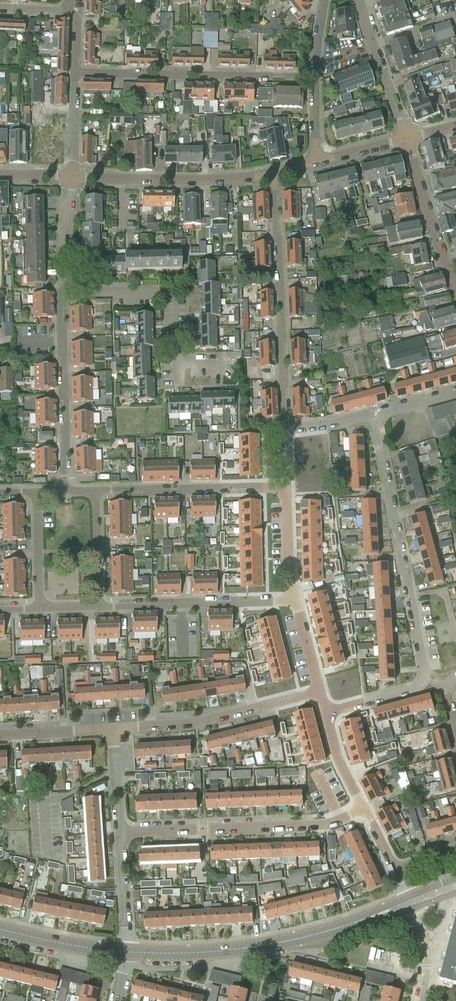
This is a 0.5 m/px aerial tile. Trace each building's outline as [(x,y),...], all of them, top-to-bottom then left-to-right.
[(87,0),(86,0),(85,15),(99,16),(100,3),(96,3),(96,0),(87,0)] [(124,5),(124,1),(117,0),(117,5),(116,5),(116,14),(123,15),(123,5),(124,5)] [(292,8),(296,13),(293,15),(297,19),(308,10),(306,8),(310,4),(306,0),(302,0),(292,8)] [(409,3),(408,0),(389,0),(377,4),(379,12),(409,3)] [(409,3),(379,12),(382,20),(411,11),(409,3)] [(335,21),(336,33),(337,42),(355,39),(352,9),(335,11),(336,21),(335,21)] [(411,11),(382,20),(385,28),(411,20),(409,16),(413,15),(411,11)] [(35,20),(28,19),(27,32),(39,33),(39,28),(34,28),(35,20)] [(58,33),(68,34),(69,20),(53,19),(53,26),(49,25),(49,33),(58,33)] [(413,27),(411,20),(385,28),(387,36),(413,27)] [(5,32),(5,37),(5,41),(3,41),(2,48),(9,48),(9,41),(10,37),(10,22),(0,21),(0,31),(5,32)] [(420,32),(427,54),(436,51),(453,46),(455,45),(455,39),(455,36),(450,21),(431,27),(431,28),(420,32)] [(10,22),(10,37),(13,37),(14,37),(15,32),(25,33),(25,23),(10,22)] [(52,39),(52,47),(68,47),(68,34),(58,33),(58,40),(52,39)] [(203,33),(203,49),(210,49),(211,33),(204,33),(203,33)] [(84,50),(94,50),(94,48),(98,48),(99,35),(85,35),(84,50)] [(393,53),(410,48),(406,38),(390,43),(393,53)] [(233,67),(233,57),(231,57),(231,53),(223,53),(223,44),(218,44),(218,49),(218,53),(217,67),(233,67)] [(68,47),(52,47),(52,49),(58,49),(57,60),(67,60),(68,47)] [(187,66),(188,48),(172,48),(172,51),(172,66),(187,66)] [(188,48),(187,66),(203,66),(203,49),(188,48)] [(410,48),(393,53),(397,64),(413,58),(410,48)] [(94,50),(84,50),(84,65),(98,66),(98,61),(94,61),(94,50)] [(427,54),(413,58),(397,64),(400,73),(418,67),(417,65),(438,58),(436,51),(427,54)] [(141,67),(141,57),(131,57),(131,52),(126,52),(126,66),(141,67)] [(144,57),(141,57),(141,67),(157,67),(157,53),(144,53),(144,57)] [(233,57),(233,67),(248,67),(249,53),(244,53),(243,57),(233,57)] [(279,70),(279,60),(268,60),(269,55),(263,55),(263,70),(279,70)] [(281,60),(279,60),(279,70),(294,70),(294,56),(281,56),(281,60)] [(67,60),(57,60),(57,69),(51,69),(51,74),(67,74),(67,60)] [(455,75),(452,62),(432,68),(406,78),(408,84),(403,85),(408,98),(424,92),(422,85),(428,83),(430,90),(435,88),(441,86),(440,82),(447,81),(446,80),(452,79),(452,78),(455,77),(455,75)] [(342,105),(353,102),(349,93),(373,84),(366,64),(331,77),(338,97),(339,97),(342,105)] [(43,74),(40,74),(30,73),(29,93),(43,93),(43,74)] [(50,92),(66,93),(66,80),(51,79),(50,92)] [(449,88),(451,96),(446,97),(450,113),(455,112),(455,92),(452,79),(446,80),(447,81),(449,88)] [(96,91),(96,80),(83,80),(83,91),(83,96),(96,96),(96,91)] [(110,80),(96,80),(96,91),(101,91),(101,96),(109,96),(109,91),(110,80)] [(136,97),(144,97),(144,92),(149,92),(149,81),(136,81),(136,97)] [(149,92),(149,100),(155,100),(155,97),(162,97),(163,82),(149,81),(149,92)] [(449,88),(447,81),(440,82),(441,86),(442,90),(449,88)] [(183,83),(183,116),(183,117),(190,117),(192,117),(192,115),(192,108),(195,108),(195,83),(183,83)] [(195,83),(195,108),(197,108),(204,108),(204,84),(195,83)] [(204,84),(204,108),(204,114),(213,114),(213,109),(209,109),(209,101),(213,101),(213,84),(204,84)] [(233,107),(233,84),(223,84),(223,102),(227,102),(227,110),(223,110),(223,114),(233,115),(233,107)] [(233,84),(233,107),(238,107),(238,102),(243,102),(243,84),(233,84)] [(243,84),(243,102),(244,102),(244,110),(244,112),(253,113),(253,108),(253,101),(253,84),(243,84)] [(258,88),(257,98),(302,99),(302,90),(258,88)] [(66,93),(50,92),(50,106),(65,106),(66,93)] [(426,96),(424,92),(408,98),(412,109),(421,106),(431,103),(430,101),(436,99),(434,93),(426,96)] [(43,93),(29,93),(29,104),(43,104),(43,93)] [(444,105),(443,104),(441,96),(435,97),(438,107),(444,105)] [(302,99),(257,98),(257,102),(258,102),(272,102),(272,107),(301,108),(302,99)] [(372,99),(360,102),(361,106),(360,106),(361,110),(375,107),(372,99)] [(359,100),(353,102),(342,105),(344,112),(354,109),(353,108),(360,106),(361,106),(360,102),(359,100)] [(431,103),(421,106),(426,118),(434,115),(440,113),(437,104),(432,106),(431,103)] [(344,112),(342,105),(331,108),(333,115),(344,112)] [(421,106),(412,109),(417,122),(426,118),(421,106)] [(6,124),(18,125),(18,115),(18,108),(8,109),(7,115),(6,115),(6,124)] [(257,110),(257,117),(257,118),(271,118),(272,110),(257,110)] [(110,113),(109,124),(131,125),(132,114),(110,113)] [(363,117),(367,133),(383,129),(379,113),(363,117)] [(134,115),(134,121),(136,123),(142,123),(142,115),(134,115)] [(222,137),(222,118),(214,118),(214,116),(206,116),(206,131),(213,131),(213,141),(214,142),(217,142),(217,149),(211,149),(212,164),(223,163),(222,141),(222,137)] [(278,159),(273,130),(271,118),(257,118),(257,117),(253,117),(252,126),(265,127),(266,131),(258,133),(259,141),(266,140),(269,160),(278,159)] [(363,117),(348,121),(352,137),(367,133),(363,117)] [(291,140),(287,119),(283,119),(283,118),(275,119),(277,130),(273,130),(278,159),(286,158),(283,141),(291,140)] [(352,137),(348,121),(333,125),(336,141),(352,137)] [(182,149),(177,149),(177,164),(189,164),(189,149),(189,138),(189,132),(184,132),(184,138),(182,138),(182,149)] [(19,164),(19,133),(10,133),(9,163),(19,164)] [(19,133),(19,164),(26,164),(27,133),(19,133)] [(304,135),(296,135),(296,147),(302,147),(305,147),(304,135)] [(228,136),(222,137),(222,141),(223,163),(235,163),(234,148),(229,148),(228,136)] [(81,137),(81,151),(91,151),(96,151),(97,138),(92,138),(81,137)] [(426,157),(442,152),(439,140),(423,145),(426,157)] [(144,171),(143,142),(126,142),(127,154),(135,154),(135,171),(144,171)] [(143,142),(144,171),(152,171),(151,142),(143,142)] [(177,164),(177,149),(164,149),(164,164),(177,164)] [(189,149),(189,164),(201,164),(201,149),(189,149)] [(91,151),(81,151),(80,164),(91,165),(91,164),(96,164),(96,157),(91,156),(91,151)] [(442,152),(426,157),(429,169),(445,164),(442,152)] [(452,152),(447,153),(449,165),(455,163),(453,152),(453,153),(452,152)] [(400,158),(389,160),(393,176),(396,188),(402,187),(401,182),(405,181),(400,158)] [(389,160),(380,163),(387,190),(392,189),(389,177),(393,176),(389,160)] [(387,190),(380,163),(371,165),(375,181),(379,180),(382,191),(383,198),(388,196),(387,190)] [(375,181),(371,165),(361,168),(365,184),(369,183),(372,194),(373,196),(378,195),(378,193),(375,181)] [(446,171),(431,174),(435,193),(455,188),(455,168),(455,169),(446,171)] [(353,170),(343,172),(347,188),(350,200),(356,198),(353,187),(357,186),(353,170)] [(347,188),(343,172),(334,175),(341,202),(346,201),(343,189),(347,188)] [(341,202),(334,175),(324,177),(330,200),(334,199),(336,203),(341,202)] [(330,200),(324,177),(314,180),(320,202),(330,200)] [(1,217),(1,228),(9,228),(9,216),(6,216),(6,208),(7,208),(7,184),(0,184),(0,217),(1,217)] [(152,217),(153,192),(142,192),(142,212),(147,212),(147,217),(152,217)] [(153,192),(152,217),(155,217),(155,215),(163,215),(163,213),(163,192),(153,192)] [(173,192),(163,192),(163,213),(167,213),(167,217),(173,217),(173,192)] [(284,207),(300,206),(299,193),(294,193),(283,194),(284,207)] [(396,208),(413,204),(411,194),(393,198),(394,202),(378,206),(379,212),(388,210),(396,208)] [(434,199),(436,209),(455,204),(455,194),(434,199)] [(200,195),(191,196),(192,225),(200,225),(200,219),(200,195)] [(219,226),(218,195),(209,195),(210,219),(205,219),(206,240),(213,240),(213,235),(219,235),(219,226)] [(226,195),(218,195),(219,226),(227,225),(226,195)] [(257,209),(268,208),(267,195),(256,195),(251,195),(252,209),(257,208),(257,209)] [(192,225),(191,196),(183,196),(183,225),(192,225)] [(22,212),(43,212),(42,197),(22,198),(22,212)] [(85,225),(101,224),(101,215),(104,215),(104,206),(101,206),(101,197),(85,197),(85,225)] [(379,212),(378,206),(376,199),(376,198),(369,200),(372,208),(370,209),(370,211),(366,212),(369,226),(382,223),(379,212)] [(320,204),(314,204),(314,214),(325,214),(325,207),(320,207),(320,204)] [(415,214),(413,204),(396,208),(398,218),(415,214)] [(436,209),(438,218),(455,214),(455,211),(455,204),(436,209)] [(300,219),(300,206),(284,207),(285,220),(295,220),(295,219),(300,219)] [(268,208),(257,209),(257,214),(252,214),(253,221),(257,221),(257,222),(268,221),(268,208)] [(388,210),(379,212),(382,223),(390,221),(388,210)] [(43,212),(22,212),(22,219),(25,219),(25,226),(25,227),(43,226),(43,212)] [(453,216),(439,220),(443,234),(455,230),(455,216),(453,216)] [(355,221),(357,227),(367,225),(366,219),(355,221)] [(346,223),(348,232),(355,230),(352,221),(346,223)] [(390,221),(382,223),(369,226),(370,228),(371,227),(372,232),(386,230),(387,237),(420,230),(419,222),(392,227),(391,221),(390,221)] [(101,224),(85,225),(82,225),(83,254),(99,253),(99,243),(102,243),(102,239),(106,239),(106,234),(102,234),(101,224)] [(25,227),(25,226),(22,226),(22,234),(25,234),(25,241),(44,241),(43,226),(25,227)] [(300,237),(302,239),(314,238),(314,230),(300,231),(300,237)] [(420,230),(387,237),(388,245),(422,238),(420,230)] [(162,254),(153,254),(153,270),(181,269),(181,266),(186,266),(185,240),(180,240),(181,253),(172,254),(172,250),(167,251),(167,247),(162,247),(162,254)] [(44,241),(25,241),(19,241),(19,247),(23,247),(23,256),(44,255),(44,241)] [(286,255),(300,254),(300,242),(286,243),(286,255)] [(255,256),(270,256),(269,243),(252,244),(253,251),(255,251),(255,256)] [(385,251),(385,250),(383,243),(367,247),(369,255),(385,251)] [(412,245),(389,249),(389,252),(389,256),(400,254),(403,253),(403,256),(411,254),(414,267),(428,264),(424,245),(412,247),(412,245)] [(125,271),(125,255),(116,255),(116,251),(110,251),(110,255),(106,255),(106,258),(93,259),(93,265),(97,265),(97,275),(125,274),(125,271)] [(153,270),(153,254),(125,255),(125,271),(153,270)] [(301,260),(300,254),(286,255),(287,267),(305,266),(305,260),(301,260)] [(44,255),(23,256),(23,270),(44,269),(44,255)] [(270,256),(255,256),(256,262),(251,262),(251,269),(270,268),(270,256)] [(198,274),(214,273),(214,262),(198,263),(198,274)] [(45,284),(44,269),(23,270),(23,277),(26,277),(27,285),(45,284)] [(215,284),(214,273),(198,274),(198,285),(202,285),(215,284)] [(420,288),(443,282),(440,273),(418,280),(420,288)] [(386,282),(387,289),(407,285),(405,275),(385,279),(386,282)] [(443,282),(420,288),(421,289),(417,290),(419,297),(423,296),(423,297),(445,290),(443,282)] [(218,284),(215,284),(202,285),(202,295),(219,295),(218,284)] [(288,304),(304,304),(303,291),(299,291),(299,290),(288,291),(288,304)] [(256,306),(272,305),(271,292),(260,292),(260,293),(256,293),(256,301),(256,306)] [(53,306),(53,294),(33,294),(34,306),(46,306),(53,306)] [(420,309),(425,308),(450,303),(448,294),(418,300),(420,309)] [(219,306),(219,295),(202,295),(203,306),(219,306)] [(379,307),(387,305),(385,298),(378,299),(379,307)] [(400,311),(398,303),(381,307),(382,308),(373,310),(375,317),(384,315),(383,311),(388,310),(389,314),(400,311)] [(304,304),(288,304),(289,318),(300,317),(304,316),(304,304)] [(272,318),(272,305),(256,306),(256,311),(257,319),(261,318),(261,319),(272,318)] [(46,306),(34,306),(34,318),(53,318),(53,306),(46,306)] [(219,306),(203,306),(203,316),(215,316),(215,317),(219,317),(219,306)] [(70,320),(90,320),(89,308),(70,308),(70,320)] [(420,309),(413,310),(415,319),(421,317),(423,325),(455,316),(455,315),(454,308),(427,315),(425,308),(420,309)] [(372,314),(371,309),(353,313),(354,318),(372,314)] [(135,325),(152,325),(152,314),(135,314),(135,325)] [(215,316),(203,316),(199,316),(199,328),(215,327),(215,317),(215,316)] [(423,325),(425,331),(431,330),(431,331),(435,330),(455,324),(455,316),(423,325)] [(90,332),(90,320),(70,320),(71,332),(90,332)] [(380,333),(388,331),(387,321),(379,322),(380,333)] [(152,336),(152,325),(135,325),(136,336),(152,336)] [(216,338),(215,327),(199,328),(199,338),(216,338)] [(388,331),(380,333),(384,347),(394,345),(391,335),(414,331),(413,327),(391,331),(390,330),(388,331)] [(455,339),(455,330),(439,335),(441,343),(455,339)] [(152,336),(136,336),(136,346),(148,346),(148,347),(152,347),(152,336)] [(422,337),(394,345),(384,347),(390,371),(429,360),(422,337)] [(216,338),(199,338),(200,350),(216,349),(216,338)] [(441,343),(443,351),(455,347),(455,339),(441,343)] [(290,354),(305,353),(304,347),(309,347),(308,341),(290,341),(290,354)] [(260,355),(274,355),(273,342),(255,343),(255,349),(259,349),(260,355)] [(75,355),(91,355),(90,343),(71,343),(71,355),(75,355)] [(148,346),(136,346),(132,347),(132,358),(149,357),(148,347),(148,346)] [(14,360),(14,347),(13,347),(13,349),(3,350),(4,362),(14,361),(14,360)] [(305,353),(290,354),(291,366),(305,365),(305,353)] [(91,367),(91,355),(75,355),(71,355),(72,367),(91,367)] [(274,355),(260,355),(260,361),(258,361),(258,363),(260,363),(260,368),(274,367),(274,355)] [(149,357),(132,358),(132,369),(149,368),(149,357)] [(54,365),(35,366),(35,378),(49,377),(55,377),(54,365)] [(149,368),(132,369),(133,380),(137,380),(149,379),(149,378),(149,368)] [(10,393),(13,393),(12,369),(0,369),(0,393),(10,393)] [(446,373),(449,384),(455,382),(455,370),(446,373)] [(435,376),(433,376),(435,388),(449,384),(446,373),(435,376)] [(433,376),(430,377),(419,380),(422,391),(435,388),(433,376)] [(49,377),(35,378),(36,390),(55,389),(55,378),(55,377),(49,377)] [(72,391),(91,390),(91,378),(72,379),(72,391)] [(153,378),(149,378),(149,379),(137,380),(137,390),(153,390),(153,378)] [(319,378),(307,379),(307,386),(320,385),(319,378)] [(419,380),(409,383),(406,383),(409,394),(422,391),(419,380)] [(403,384),(393,387),(395,398),(409,394),(406,383),(403,384)] [(293,403),(303,403),(303,398),(308,397),(307,389),(292,390),(293,403)] [(372,392),(370,393),(372,404),(386,400),(383,389),(372,392)] [(91,390),(72,391),(72,403),(92,402),(91,390)] [(153,390),(137,390),(137,401),(154,401),(153,390)] [(265,404),(276,404),(275,391),(260,391),(261,405),(265,405),(265,404)] [(212,409),(211,393),(200,393),(200,397),(200,412),(201,412),(212,412),(212,409)] [(222,409),(222,393),(211,393),(212,409),(222,409)] [(222,393),(222,409),(233,409),(233,393),(222,393)] [(367,393),(356,396),(359,407),(372,404),(370,393),(367,393)] [(346,399),(343,400),(346,411),(359,407),(356,396),(346,399)] [(200,397),(189,398),(190,414),(201,414),(201,412),(200,412),(200,397)] [(179,414),(179,398),(167,398),(168,407),(168,414),(168,415),(179,414)] [(190,414),(189,398),(179,398),(179,414),(190,414)] [(340,400),(329,403),(332,414),(346,411),(343,400),(340,400)] [(36,413),(56,413),(55,401),(36,401),(36,413)] [(432,409),(435,422),(430,424),(435,439),(455,432),(455,402),(432,409)] [(303,403),(293,403),(293,417),(308,416),(308,408),(304,408),(303,403)] [(265,404),(265,405),(265,409),(261,410),(261,418),(268,418),(273,418),(277,417),(276,404),(265,404)] [(56,413),(36,413),(36,425),(56,425),(56,413)] [(73,425),(92,425),(92,413),(73,413),(73,425)] [(92,425),(73,425),(73,437),(93,437),(92,425)] [(257,436),(239,436),(239,450),(258,449),(257,436)] [(351,451),(364,450),(363,437),(350,437),(351,451)] [(432,454),(436,453),(438,452),(435,440),(428,441),(432,454)] [(75,461),(95,461),(94,449),(75,449),(75,461)] [(258,449),(239,450),(240,463),(258,462),(258,449)] [(36,462),(55,462),(55,450),(35,450),(36,462)] [(364,450),(351,451),(352,464),(365,463),(364,450)] [(400,469),(416,464),(413,452),(397,456),(400,469)] [(95,473),(95,461),(75,461),(76,473),(95,473)] [(202,481),(202,461),(190,462),(191,481),(202,481)] [(214,461),(202,461),(202,481),(214,480),(214,461)] [(55,474),(55,462),(36,462),(36,474),(55,474)] [(166,482),(166,462),(154,463),(155,482),(166,482)] [(178,462),(166,462),(166,482),(178,481),(178,462)] [(258,462),(240,463),(240,476),(259,476),(258,462)] [(155,482),(154,463),(142,463),(143,482),(155,482)] [(366,477),(365,463),(352,464),(352,478),(366,477)] [(420,476),(416,464),(400,469),(403,480),(420,476)] [(423,488),(420,476),(403,480),(407,492),(423,488)] [(366,490),(366,477),(352,478),(353,491),(366,490)] [(407,492),(410,504),(426,500),(423,488),(407,492)] [(226,496),(227,504),(238,503),(238,495),(226,496)] [(215,497),(203,498),(203,517),(215,517),(215,497)] [(178,498),(166,499),(166,518),(178,518),(178,498)] [(203,517),(203,498),(191,498),(191,517),(203,517)] [(166,518),(166,499),(154,499),(154,518),(166,518)] [(363,515),(376,515),(376,501),(362,502),(363,515)] [(111,515),(130,514),(130,502),(110,503),(111,515)] [(259,502),(239,502),(239,515),(259,514),(259,502)] [(320,502),(302,503),(302,516),(321,516),(320,502)] [(434,515),(449,510),(447,503),(432,507),(434,515)] [(22,505),(3,505),(3,517),(23,517),(22,505)] [(130,514),(111,515),(111,526),(130,525),(130,514)] [(259,514),(239,515),(239,527),(260,526),(259,514)] [(425,514),(412,517),(415,529),(428,525),(425,514)] [(376,515),(363,515),(364,529),(377,528),(376,515)] [(321,516),(302,516),(303,529),(321,529),(321,516)] [(23,528),(23,517),(3,517),(3,529),(23,528)] [(150,535),(149,523),(139,524),(139,536),(150,535)] [(130,525),(111,526),(111,538),(130,537),(130,525)] [(431,536),(428,525),(415,529),(418,540),(431,536)] [(260,526),(239,527),(240,539),(260,538),(260,526)] [(23,540),(23,528),(3,529),(4,541),(23,540)] [(378,541),(377,528),(364,529),(365,542),(378,541)] [(321,529),(303,529),(303,542),(321,542),(321,529)] [(431,536),(418,540),(421,551),(434,548),(431,536)] [(260,538),(240,539),(240,551),(260,550),(260,538)] [(378,541),(365,542),(366,555),(379,555),(378,541)] [(321,542),(303,542),(303,555),(322,555),(321,542)] [(437,559),(434,548),(421,551),(424,563),(437,559)] [(260,550),(240,551),(240,563),(261,562),(260,550)] [(322,555),(303,555),(304,568),(322,568),(322,555)] [(112,570),(131,570),(131,558),(112,558),(112,570)] [(441,570),(437,559),(424,563),(427,574),(441,570)] [(5,573),(24,573),(24,561),(4,561),(5,573)] [(261,562),(240,563),(241,575),(261,574),(261,562)] [(375,576),(389,575),(388,563),(374,564),(375,576)] [(322,568),(304,568),(304,582),(323,581),(322,568)] [(131,570),(112,570),(112,582),(132,581),(131,570)] [(444,582),(441,570),(427,574),(430,585),(444,582)] [(24,584),(24,573),(5,573),(5,585),(24,584)] [(261,574),(241,575),(241,587),(261,587),(261,574)] [(205,594),(204,575),(192,575),(193,595),(205,594)] [(216,575),(204,575),(205,594),(217,594),(216,575)] [(389,575),(375,576),(369,577),(369,588),(389,587),(389,575)] [(168,595),(168,576),(156,576),(156,595),(168,595)] [(180,576),(168,576),(168,595),(180,595),(180,576)] [(132,581),(112,582),(112,594),(132,593),(132,581)] [(24,584),(5,585),(5,597),(25,596),(24,584)] [(389,587),(369,588),(370,600),(376,599),(390,599),(389,587)] [(326,593),(309,598),(312,608),(329,604),(326,593)] [(391,610),(390,599),(376,599),(377,611),(391,610)] [(329,604),(312,608),(314,618),(332,614),(329,604)] [(391,610),(377,611),(378,623),(392,622),(391,610)] [(220,611),(208,611),(208,631),(220,630),(220,611)] [(231,611),(220,611),(220,630),(232,630),(231,611)] [(144,613),(132,613),(133,633),(145,632),(144,613)] [(144,613),(145,632),(157,632),(156,613),(144,613)] [(332,614),(314,618),(317,628),(334,624),(332,614)] [(107,639),(107,619),(95,620),(95,639),(107,639)] [(119,619),(107,619),(107,639),(119,638),(119,619)] [(274,619),(257,623),(259,634),(277,629),(274,619)] [(70,640),(69,620),(57,621),(58,640),(70,640)] [(70,640),(82,639),(81,620),(69,620),(70,640)] [(32,621),(20,621),(20,641),(32,641),(32,621)] [(32,621),(32,641),(44,640),(44,621),(32,621)] [(392,622),(378,623),(378,634),(392,634),(392,622)] [(334,624),(317,628),(319,638),(337,633),(334,624)] [(277,629),(259,634),(262,644),(279,639),(277,629)] [(337,633),(319,638),(322,648),(340,643),(337,633)] [(393,645),(392,634),(378,634),(379,646),(393,645)] [(279,639),(262,644),(265,653),(282,649),(279,639)] [(340,643),(322,648),(325,658),(342,653),(340,643)] [(393,645),(379,646),(380,658),(394,657),(393,645)] [(108,663),(107,654),(107,648),(103,649),(103,654),(100,655),(100,663),(108,663)] [(282,649),(265,653),(267,663),(285,659),(282,649)] [(220,652),(220,660),(228,660),(228,651),(220,652)] [(145,653),(145,662),(153,662),(153,653),(145,653)] [(342,653),(325,658),(327,668),(345,663),(342,653)] [(115,654),(107,654),(108,663),(116,662),(115,654)] [(32,656),(33,665),(40,664),(40,656),(32,656)] [(395,668),(394,657),(380,658),(380,669),(395,668)] [(285,659),(267,663),(270,673),(287,669),(285,659)] [(138,665),(129,666),(130,675),(138,674),(138,665)] [(40,679),(40,667),(39,667),(30,667),(31,679),(40,679)] [(395,680),(395,668),(380,669),(381,681),(395,680)] [(287,669),(270,673),(272,684),(290,679),(287,669)] [(331,697),(345,697),(344,670),(329,671),(331,697)] [(348,680),(358,679),(357,671),(347,672),(348,680)] [(243,680),(229,682),(231,694),(245,692),(243,680)] [(231,694),(229,682),(216,684),(217,696),(231,694)] [(217,696),(216,684),(202,686),(204,698),(217,696)] [(129,687),(130,699),(144,698),(144,686),(129,687)] [(202,686),(188,688),(190,700),(204,698),(202,686)] [(129,687),(116,688),(116,700),(130,699),(129,687)] [(116,700),(116,688),(102,689),(103,701),(116,700)] [(190,700),(188,688),(175,690),(176,702),(190,700)] [(89,702),(88,689),(74,690),(75,703),(89,702)] [(103,701),(102,689),(88,689),(89,702),(103,701)] [(176,702),(175,690),(161,692),(162,704),(176,702)] [(431,695),(419,698),(423,712),(434,709),(431,695)] [(31,712),(30,700),(30,697),(23,697),(23,700),(17,700),(17,713),(31,712)] [(44,699),(45,711),(59,710),(58,698),(44,699)] [(419,698),(408,701),(411,715),(417,713),(418,717),(421,716),(424,715),(423,714),(423,712),(419,698)] [(44,699),(30,700),(31,712),(45,711),(44,699)] [(17,700),(3,701),(4,714),(17,713),(17,700)] [(411,715),(408,701),(397,704),(400,718),(411,715)] [(400,718),(397,704),(385,707),(389,721),(400,718)] [(389,721),(385,707),(374,711),(377,724),(389,721)] [(315,721),(312,711),(295,715),(298,725),(315,721)] [(345,735),(362,730),(360,720),(342,725),(345,735)] [(315,721),(298,725),(300,735),(318,731),(315,721)] [(273,722),(259,726),(262,738),(268,736),(269,739),(276,737),(276,734),(273,722)] [(259,726),(246,729),(249,741),(250,744),(256,742),(255,739),(262,738),(259,726)] [(384,730),(384,731),(387,739),(393,738),(391,728),(384,730)] [(246,729),(233,732),(235,744),(242,742),(243,745),(250,744),(249,741),(246,729)] [(348,745),(365,740),(362,730),(345,735),(348,745)] [(446,730),(426,735),(428,744),(434,743),(434,744),(449,740),(446,730)] [(320,741),(318,731),(300,735),(303,746),(320,741)] [(235,744),(233,732),(219,736),(222,747),(235,744)] [(222,747),(219,736),(205,739),(208,751),(222,747)] [(350,755),(368,750),(365,740),(348,745),(350,755)] [(452,751),(449,740),(434,744),(435,747),(426,749),(428,757),(437,754),(437,755),(452,751)] [(306,756),(323,751),(320,741),(303,746),(306,756)] [(191,742),(177,743),(178,755),(192,755),(191,742)] [(178,755),(177,743),(163,744),(164,756),(178,755)] [(163,744),(149,745),(150,757),(164,756),(163,744)] [(150,757),(149,745),(135,746),(136,758),(150,757)] [(76,749),(77,761),(91,760),(90,748),(76,749)] [(77,761),(76,749),(62,750),(63,762),(77,761)] [(49,763),(48,750),(35,751),(35,763),(49,763)] [(63,762),(62,750),(48,750),(49,763),(63,762)] [(370,761),(368,750),(350,755),(353,765),(370,761)] [(35,763),(35,751),(21,752),(21,764),(35,763)] [(323,751),(306,756),(308,766),(326,761),(323,751)] [(440,772),(454,769),(451,759),(438,762),(437,760),(431,762),(434,773),(439,771),(440,772)] [(291,769),(290,769),(290,777),(297,776),(299,776),(306,776),(306,768),(306,767),(300,768),(300,769),(299,769),(291,769)] [(393,777),(398,774),(396,768),(390,771),(393,777)] [(454,769),(440,772),(442,782),(455,778),(455,776),(454,769)] [(25,792),(24,776),(27,776),(27,770),(21,770),(21,776),(15,777),(16,792),(25,792)] [(218,772),(218,779),(227,779),(227,771),(218,772)] [(242,778),(242,771),(233,771),(233,779),(242,778)] [(366,793),(379,786),(377,782),(383,778),(380,772),(374,775),(360,782),(366,793)] [(136,780),(141,780),(142,785),(149,785),(148,774),(141,774),(135,774),(136,780)] [(442,782),(445,792),(455,789),(455,778),(442,782)] [(218,779),(210,780),(210,790),(218,790),(218,779)] [(382,791),(379,786),(366,793),(371,804),(385,797),(384,796),(390,793),(388,788),(382,791)] [(314,802),(320,797),(312,789),(307,795),(314,802)] [(291,792),(291,805),(303,805),(303,791),(291,792)] [(279,806),(279,792),(267,793),(267,806),(279,806)] [(291,792),(279,792),(279,806),(291,805),(291,792)] [(255,807),(255,793),(243,794),(243,807),(255,807)] [(267,806),(267,793),(255,793),(255,807),(267,806)] [(231,808),(231,794),(219,795),(219,808),(231,808)] [(243,807),(243,794),(231,794),(231,808),(243,807)] [(185,795),(173,796),(174,810),(186,810),(185,795)] [(185,795),(186,810),(198,809),(197,796),(198,796),(198,795),(185,795)] [(219,808),(219,795),(206,795),(207,809),(219,808)] [(162,811),(161,796),(149,797),(149,811),(162,811)] [(174,810),(173,796),(161,796),(162,811),(174,810)] [(72,797),(60,803),(60,807),(66,806),(67,812),(74,812),(72,797)] [(85,811),(99,810),(98,797),(98,798),(84,799),(84,798),(84,806),(79,807),(79,812),(85,811)] [(149,811),(149,797),(136,797),(136,798),(137,798),(137,811),(137,812),(149,811)] [(382,825),(396,818),(393,813),(399,810),(396,805),(391,808),(390,807),(376,814),(382,825)] [(427,818),(423,806),(416,808),(420,820),(427,818)] [(409,811),(412,821),(417,819),(415,809),(409,811)] [(99,810),(85,811),(85,823),(100,822),(99,810)] [(396,818),(382,825),(388,836),(401,829),(401,828),(407,826),(404,821),(401,815),(396,818)] [(453,820),(450,821),(440,824),(443,835),(455,832),(453,820)] [(100,822),(85,823),(86,824),(81,824),(82,835),(101,834),(100,822)] [(440,824),(426,827),(429,839),(443,835),(440,824)] [(345,837),(338,841),(341,847),(343,852),(350,848),(363,842),(358,831),(345,837)] [(101,834),(82,835),(83,840),(87,839),(87,847),(102,846),(101,834)] [(329,850),(335,849),(338,849),(336,841),(336,836),(328,836),(329,850)] [(363,842),(350,848),(355,859),(368,853),(363,842)] [(308,843),(296,844),(296,857),(308,857),(308,843)] [(320,843),(308,843),(308,857),(321,857),(320,843)] [(284,858),(284,844),(272,845),(272,858),(284,858)] [(296,844),(284,844),(284,858),(296,857),(296,844)] [(260,859),(260,845),(248,846),(248,859),(260,859)] [(272,845),(260,845),(260,859),(272,858),(272,845)] [(102,846),(87,847),(88,859),(102,858),(102,846)] [(236,846),(224,847),(224,860),(236,860),(236,846)] [(248,846),(236,846),(236,860),(248,859),(248,846)] [(201,847),(188,848),(189,862),(189,868),(194,868),(194,862),(201,862),(201,861),(201,848),(201,847)] [(224,860),(224,847),(211,847),(212,861),(224,860)] [(176,848),(164,849),(165,863),(177,863),(176,848)] [(188,848),(176,848),(177,863),(189,862),(188,848)] [(153,863),(152,849),(140,849),(140,850),(140,863),(140,864),(153,863)] [(165,863),(164,849),(152,849),(153,863),(165,863)] [(358,865),(352,868),(353,868),(355,873),(360,870),(373,864),(368,853),(355,859),(356,860),(358,865)] [(102,858),(88,859),(89,871),(103,870),(102,858)] [(312,866),(313,873),(322,872),(321,864),(312,866)] [(378,875),(373,864),(360,870),(365,881),(378,875)] [(306,869),(297,870),(298,878),(304,877),(307,877),(306,869)] [(103,870),(89,871),(89,876),(85,876),(85,878),(83,879),(84,884),(90,883),(103,882),(104,882),(103,870)] [(298,878),(297,870),(288,872),(289,879),(295,878),(298,878)] [(282,871),(273,872),(274,880),(283,878),(282,871)] [(274,880),(273,872),(264,874),(265,881),(274,880)] [(328,875),(319,876),(321,884),(330,882),(328,875)] [(383,886),(378,875),(365,881),(371,892),(383,886)] [(321,884),(319,876),(310,878),(312,885),(321,884)] [(344,877),(339,880),(343,889),(352,885),(348,876),(344,877)] [(298,878),(295,878),(296,886),(305,884),(304,877),(298,878)] [(295,878),(289,879),(286,880),(288,887),(296,886),(295,878)] [(273,884),(274,891),(282,890),(281,883),(273,884)] [(274,891),(273,884),(257,886),(258,897),(264,895),(264,893),(274,891)] [(240,887),(240,893),(248,893),(249,900),(255,898),(254,887),(245,887),(240,887)] [(323,892),(326,906),(338,903),(335,889),(323,892)] [(3,907),(3,906),(8,907),(12,893),(0,890),(0,906),(3,907)] [(345,891),(341,892),(344,898),(347,904),(352,901),(350,895),(347,890),(345,891)] [(323,892),(311,895),(314,909),(326,906),(323,892)] [(24,896),(12,893),(8,907),(13,908),(13,909),(20,911),(20,909),(23,897),(24,897),(24,896)] [(314,909),(311,895),(299,898),(303,912),(314,909)] [(44,915),(46,900),(34,898),(34,899),(32,912),(31,912),(44,915)] [(303,912),(299,898),(288,901),(291,914),(303,912)] [(46,900),(44,915),(49,916),(49,917),(55,918),(58,903),(46,900)] [(288,901),(276,904),(279,917),(291,914),(288,901)] [(70,905),(58,903),(55,918),(62,919),(62,918),(67,919),(70,905)] [(241,923),(241,909),(240,903),(234,904),(235,910),(229,910),(229,925),(236,925),(236,924),(241,924),(241,923)] [(222,904),(216,905),(217,925),(223,925),(223,926),(229,925),(229,910),(223,910),(222,904)] [(279,917),(276,904),(264,907),(267,920),(279,917)] [(70,905),(67,919),(72,920),(72,921),(79,922),(79,921),(82,907),(70,905)] [(217,925),(216,905),(210,905),(210,911),(205,911),(205,927),(212,926),(212,925),(217,925)] [(94,909),(82,907),(79,921),(91,923),(94,909)] [(169,927),(169,913),(169,907),(162,907),(162,913),(157,914),(158,929),(164,929),(164,928),(169,927)] [(94,909),(91,923),(103,926),(103,925),(106,912),(106,911),(94,909)] [(253,909),(241,909),(241,923),(254,923),(254,922),(258,922),(257,909),(253,910),(253,909)] [(205,911),(193,912),(193,926),(199,926),(199,927),(205,927),(205,911)] [(181,912),(169,913),(169,927),(175,927),(175,928),(182,928),(181,912)] [(193,926),(193,912),(181,912),(182,928),(188,927),(188,926),(193,926)] [(158,929),(157,914),(144,914),(144,915),(145,915),(145,928),(145,929),(151,928),(151,929),(158,929)] [(441,981),(455,986),(455,925),(441,981)] [(301,979),(304,966),(292,963),(289,976),(301,979)] [(0,964),(0,978),(8,980),(11,966),(0,964)] [(23,969),(11,966),(8,980),(20,982),(23,969)] [(304,966),(301,979),(313,982),(316,968),(304,966)] [(60,968),(58,978),(58,980),(63,981),(67,969),(60,968)] [(327,971),(316,968),(313,982),(324,984),(327,971)] [(34,972),(23,969),(20,982),(31,985),(34,972)] [(67,969),(63,981),(69,983),(72,971),(67,969)] [(215,983),(218,971),(212,970),(209,982),(215,983)] [(365,970),(363,980),(362,982),(368,983),(371,971),(365,970)] [(78,972),(72,971),(69,983),(75,984),(78,972)] [(218,971),(215,983),(221,985),(224,972),(218,971)] [(339,974),(327,971),(324,984),(336,987),(339,974)] [(377,973),(371,971),(368,983),(374,984),(377,973)] [(46,975),(34,972),(31,985),(43,988),(46,975)] [(84,974),(78,972),(75,984),(81,986),(84,974)] [(230,974),(224,972),(221,985),(227,986),(230,974)] [(383,974),(377,973),(374,984),(380,986),(383,974)] [(90,975),(84,974),(81,986),(82,986),(87,987),(90,975)] [(230,974),(227,986),(232,987),(233,987),(236,975),(230,974)] [(339,974),(336,987),(348,990),(351,977),(339,974)] [(389,976),(383,974),(380,986),(385,987),(386,987),(389,976)] [(58,978),(46,975),(43,988),(55,991),(58,980),(58,978)] [(236,975),(233,987),(239,989),(242,977),(236,975)] [(395,977),(389,976),(386,987),(392,989),(395,977)] [(351,977),(348,990),(360,993),(362,982),(363,980),(351,977)] [(143,997),(147,984),(135,981),(131,994),(143,997)] [(269,996),(275,997),(278,985),(272,983),(269,996)] [(61,984),(58,993),(66,995),(68,986),(61,984)] [(147,984),(143,997),(155,1000),(158,986),(147,984)] [(87,987),(82,986),(79,998),(92,1000),(96,1000),(98,990),(87,987)] [(155,1000),(160,1000),(167,1000),(170,989),(158,986),(155,1000)] [(210,994),(218,996),(220,987),(212,986),(210,994)] [(365,986),(363,995),(371,996),(373,987),(365,986)] [(232,987),(229,999),(238,1000),(246,1000),(248,991),(239,989),(233,987),(232,987)] [(382,999),(390,1000),(399,1000),(401,991),(392,989),(386,987),(385,987),(382,999)] [(167,1000),(180,1000),(182,992),(170,989),(167,1000)] [(296,1000),(298,992),(289,990),(287,998),(296,1000)] [(180,1000),(192,1000),(193,995),(182,992),(180,1000)] [(296,1000),(300,1000),(305,1000),(306,995),(298,992),(296,1000)] [(58,993),(56,1000),(64,1000),(66,995),(58,993)]
